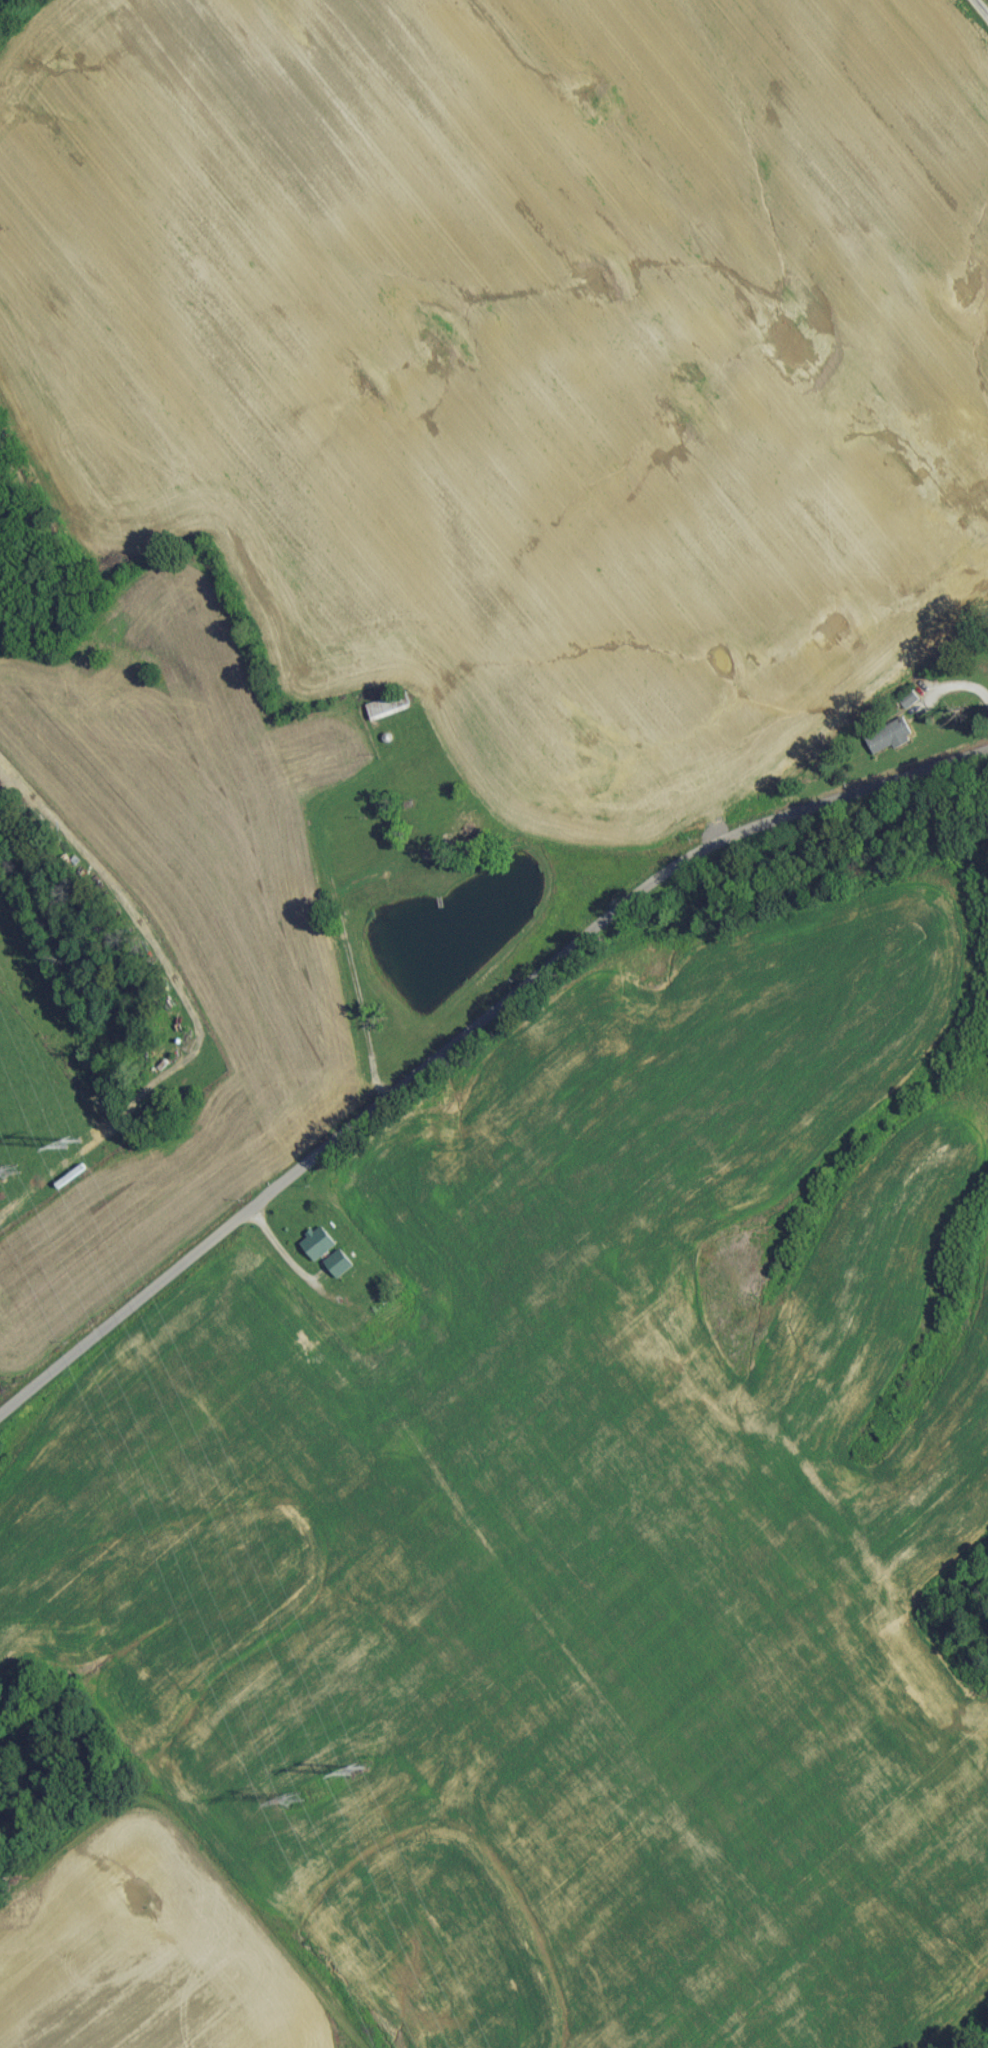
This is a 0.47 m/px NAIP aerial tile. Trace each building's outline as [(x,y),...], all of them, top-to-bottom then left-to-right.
[(415,714),(409,697),(369,711),(374,728),(415,714)] [(878,764),(918,744),(908,723),(868,743),(878,764)] [(301,1250),(318,1269),(340,1249),(323,1230),(301,1250)] [(357,1270),(343,1254),(326,1269),(340,1285),(357,1270)]
